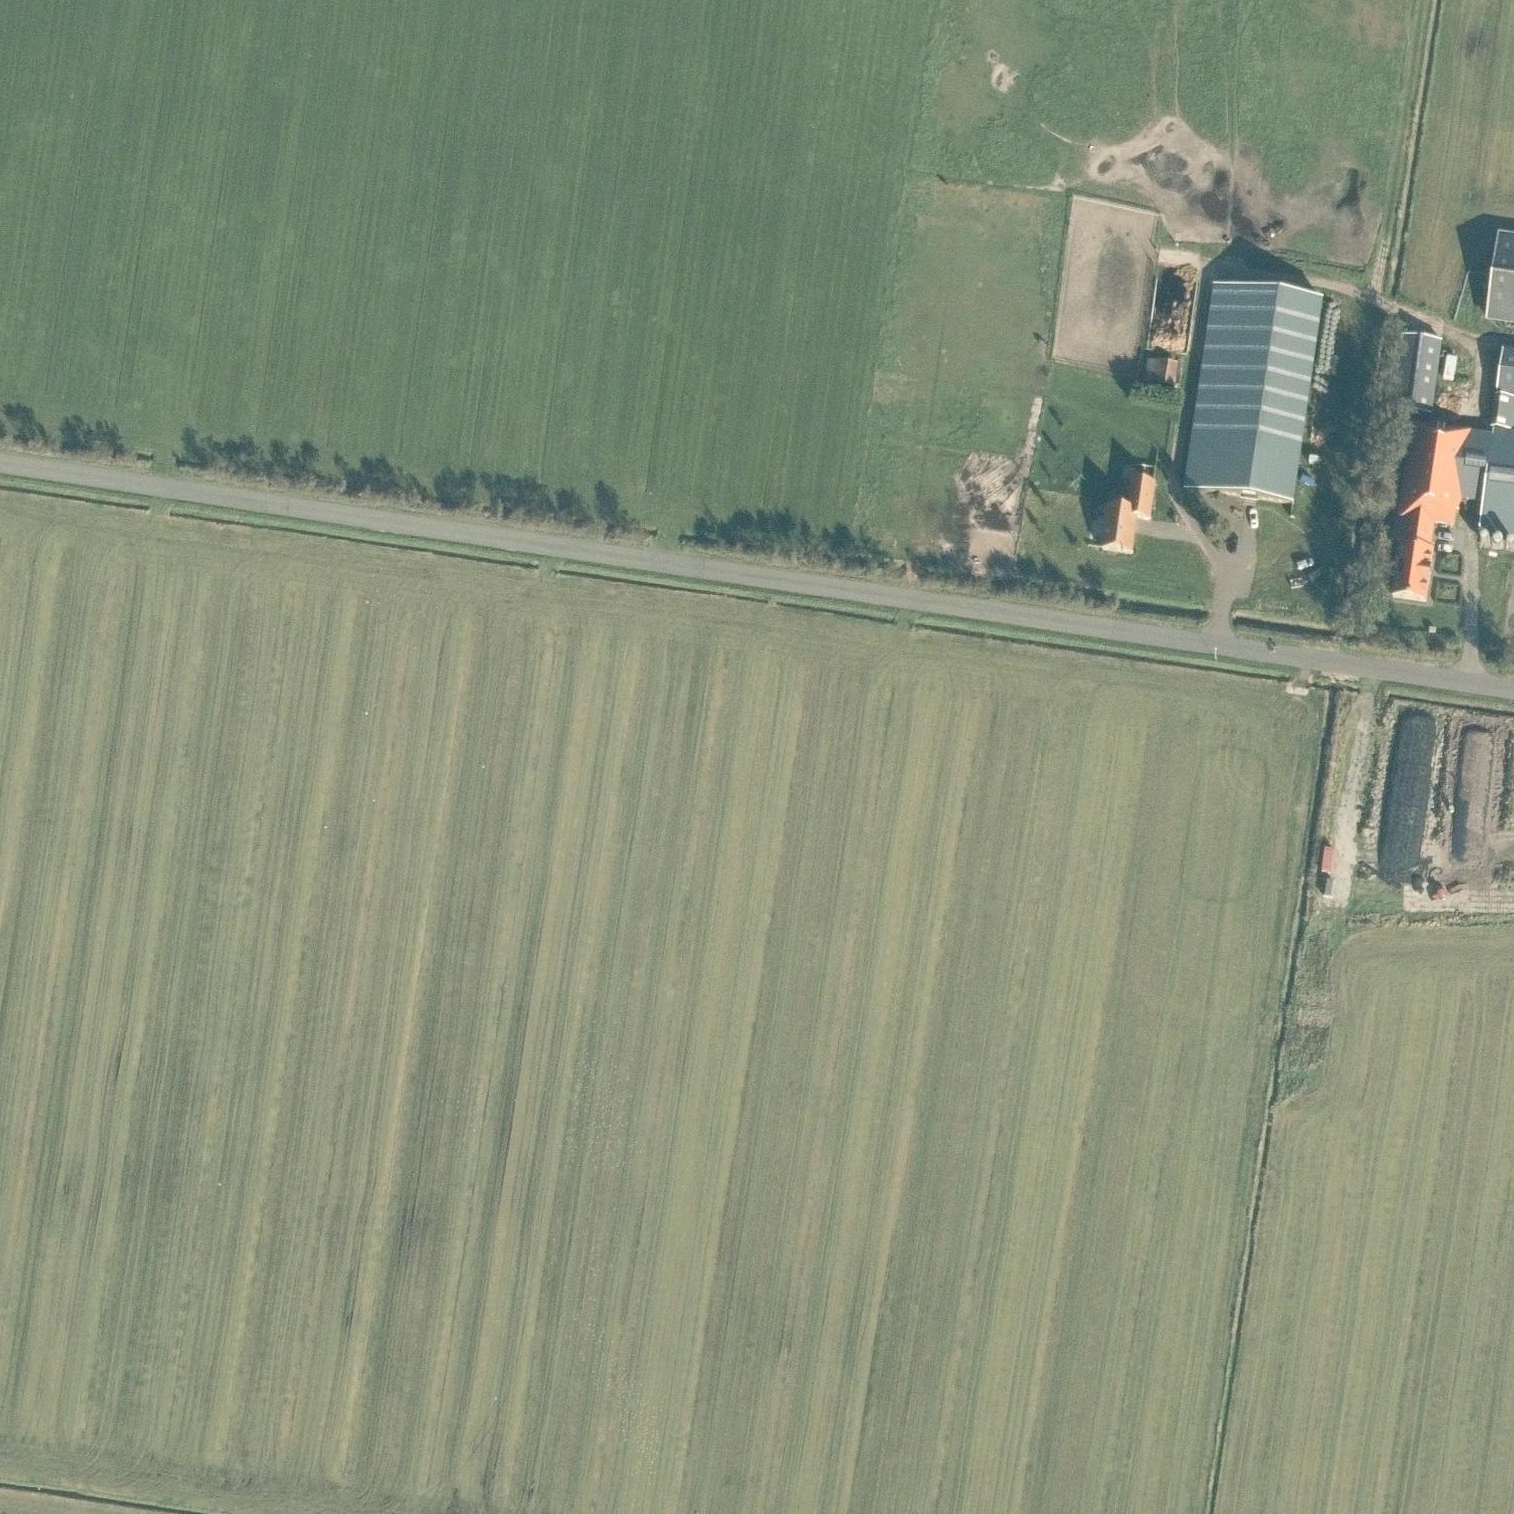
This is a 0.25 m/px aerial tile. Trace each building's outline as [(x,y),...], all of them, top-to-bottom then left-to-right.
[(1486,318),(1513,321),(1513,240),(1496,238),(1486,318)] [(1298,464),(1321,301),(1212,286),(1184,489),(1209,492),(1209,491),(1293,505),(1298,464)] [(1440,341),(1400,336),(1390,410),(1414,413),(1412,425),(1399,519),(1395,518),(1391,546),(1400,547),(1393,597),(1427,602),(1429,584),(1430,584),(1432,570),(1431,570),(1433,551),(1430,551),(1434,523),(1454,526),(1456,512),(1464,514),(1466,500),(1482,502),(1478,532),(1513,536),(1513,399),(1495,396),(1491,429),(1492,429),(1492,430),(1491,437),(1469,435),(1470,433),(1429,427),(1440,341)] [(1502,351),(1496,394),(1513,397),(1513,353),(1502,351)] [(1148,360),(1144,384),(1175,388),(1178,364),(1148,360)] [(1149,522),(1154,486),(1132,483),(1128,512),(1107,510),(1102,552),(1131,556),(1136,520),(1149,522)]
